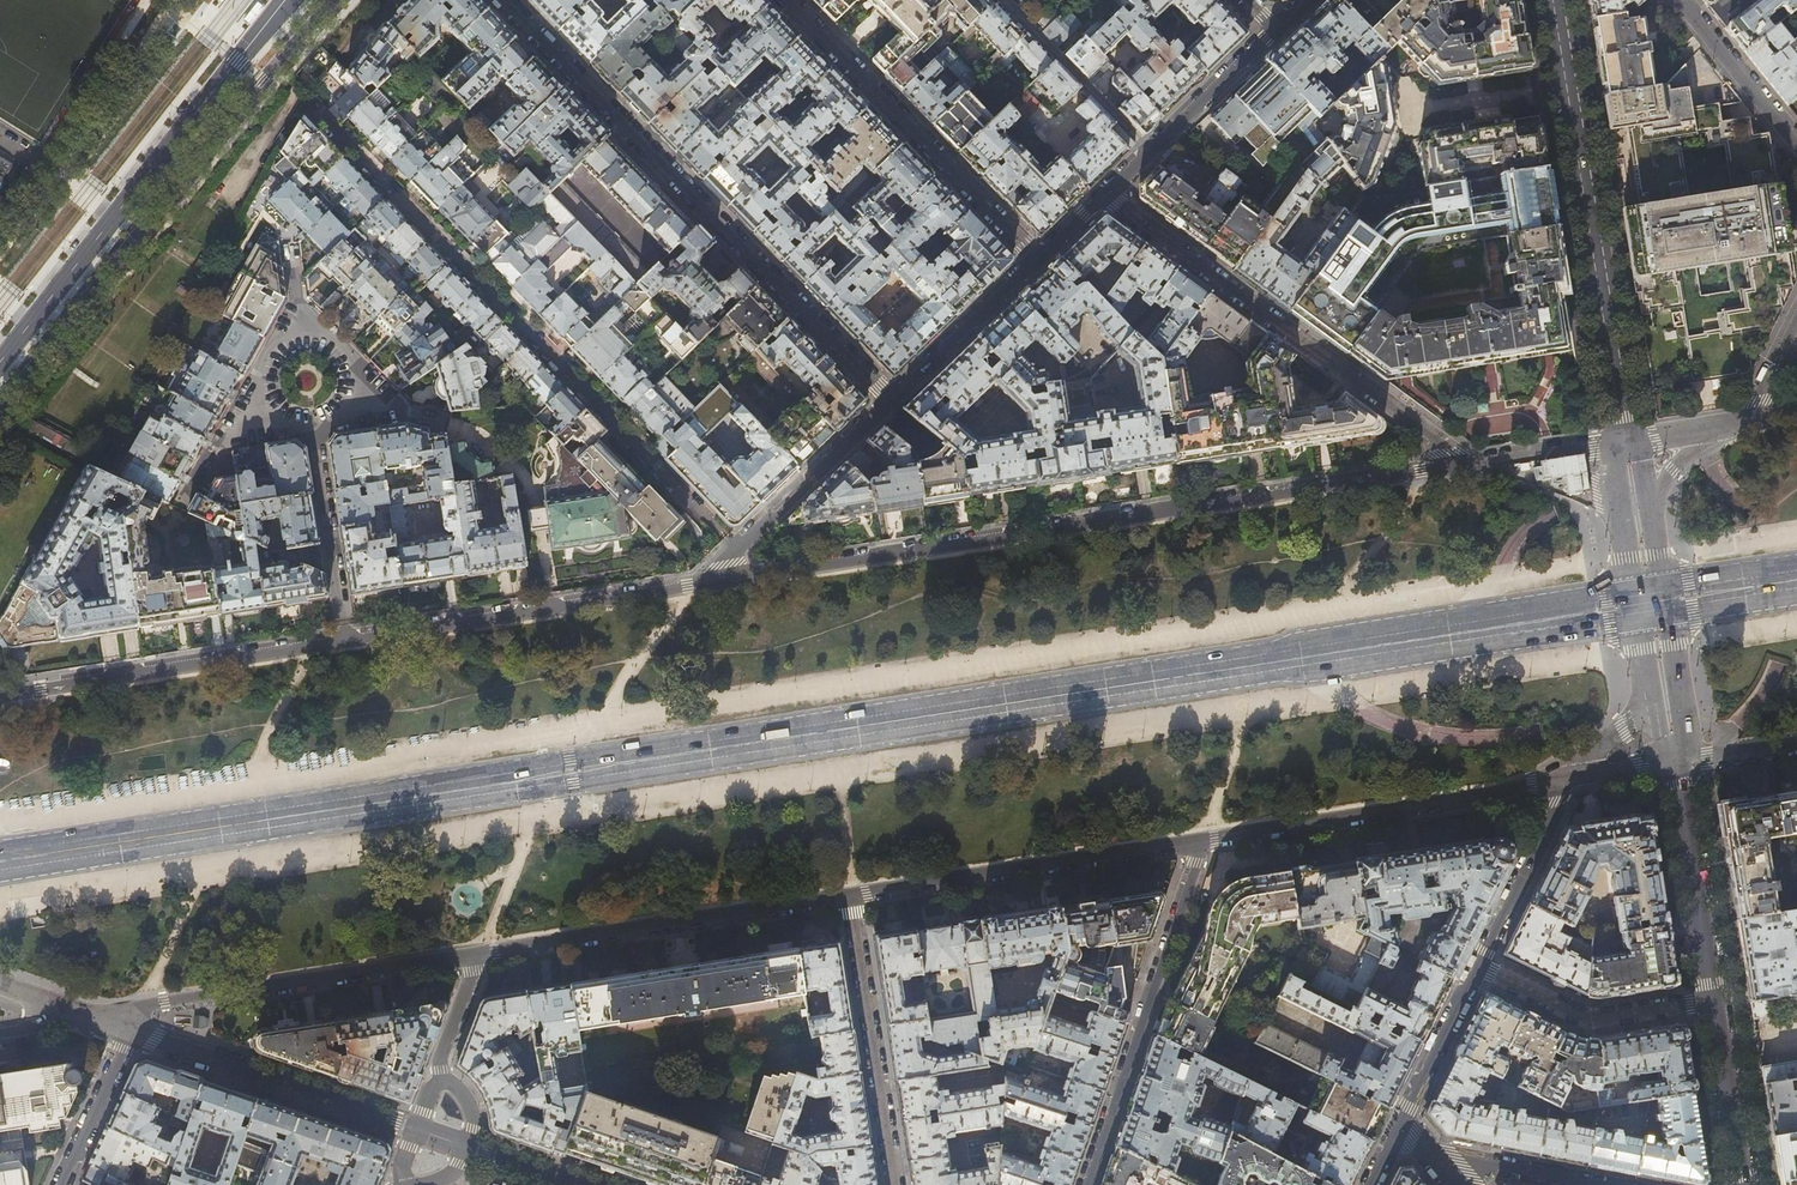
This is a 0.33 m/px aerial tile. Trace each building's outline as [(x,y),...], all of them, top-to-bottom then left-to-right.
[(387,24),(414,53),(420,59),(439,40),(438,24),(439,22),(457,41),(488,10),(478,0),(410,0),(387,24)] [(545,18),(559,32),(592,1),(591,0),(528,0),(545,18)] [(627,6),(607,25),(603,21),(604,19),(604,17),(604,15),(604,13),(592,1),(559,32),(576,49),(590,64),(608,48),(613,43),(654,5),(652,3),(649,0),(622,0),(627,6)] [(652,3),(654,5),(665,16),(669,13),(673,12),(679,19),(680,18),(699,0),(654,0),(652,3)] [(680,18),(682,21),(679,24),(679,26),(679,28),(679,30),(680,31),(683,31),(685,31),(686,29),(692,35),(687,39),(708,61),(709,62),(717,55),(718,50),(710,41),(714,37),(711,31),(706,26),(706,24),(706,23),(704,22),(702,21),(703,16),(713,6),(717,6),(727,17),(732,19),(734,17),(739,22),(742,23),(744,21),(748,25),(768,5),(763,0),(699,0),(680,18)] [(822,10),(833,0),(812,0),(822,10)] [(822,10),(834,23),(859,0),(833,0),(822,10)] [(901,34),(872,61),(884,74),(926,32),(933,26),(926,19),(946,0),(868,0),(901,34)] [(926,19),(933,26),(926,32),(935,42),(933,44),(942,53),(947,49),(949,47),(940,37),(940,34),(938,31),(946,23),(945,21),(948,18),(948,16),(953,16),(956,20),(955,21),(955,24),(963,33),(971,25),(993,4),(989,0),(946,0),(926,19)] [(1127,4),(1133,11),(1127,16),(1121,11),(1106,25),(1088,41),(1103,57),(1127,35),(1131,41),(1130,42),(1140,53),(1142,54),(1146,50),(1150,53),(1150,59),(1127,82),(1140,95),(1147,88),(1153,94),(1145,101),(1161,118),(1171,108),(1193,87),(1206,74),(1184,52),(1182,50),(1177,44),(1173,41),(1168,46),(1145,23),(1150,17),(1142,9),(1134,0),(1132,0),(1127,4)] [(1110,4),(1114,1),(1122,9),(1127,4),(1132,0),(1106,0),(1110,4)] [(1142,9),(1150,17),(1154,21),(1171,4),(1192,26),(1195,23),(1217,2),(1214,0),(1152,0),(1142,9)] [(1298,27),(1338,68),(1344,63),(1344,60),(1343,58),(1346,56),(1342,51),(1346,48),(1346,47),(1346,44),(1345,43),(1344,42),(1353,33),(1358,39),(1352,44),(1352,46),(1352,48),(1371,67),(1381,58),(1387,52),(1338,0),(1327,0),(1326,1),(1298,27)] [(1392,9),(1380,21),(1376,17),(1377,16),(1362,0),(1338,0),(1387,52),(1397,42),(1415,25),(1422,19),(1435,6),(1429,0),(1401,0),(1392,9)] [(1421,66),(1420,72),(1426,78),(1432,77),(1437,85),(1530,70),(1525,36),(1519,0),(1471,0),(1435,6),(1422,19),(1429,26),(1422,32),(1415,25),(1397,42),(1421,66)] [(1593,19),(1627,14),(1628,13),(1644,0),(1590,0),(1593,19)] [(1728,32),(1743,51),(1773,28),(1771,24),(1768,26),(1764,21),(1772,15),(1771,14),(1781,6),(1789,15),(1796,9),(1796,4),(1794,0),(1763,0),(1761,1),(1760,0),(1759,0),(1754,4),(1751,0),(1702,0),(1728,32)] [(1217,2),(1195,23),(1205,32),(1184,52),(1206,74),(1226,56),(1248,34),(1232,18),(1217,2)] [(1002,14),(993,4),(971,25),(1002,58),(1024,36),(1023,36),(1002,14)] [(684,35),(665,16),(654,5),(613,43),(617,47),(614,49),(614,52),(616,55),(614,57),(610,53),(612,52),(608,48),(590,64),(606,80),(619,94),(634,81),(631,77),(637,71),(640,75),(653,63),(638,48),(642,45),(643,48),(645,47),(652,40),(653,39),(651,37),(655,32),(657,33),(658,34),(661,34),(663,33),(674,44),(684,35)] [(782,20),(768,5),(748,25),(752,30),(739,42),(738,40),(729,49),(730,51),(721,59),(717,55),(709,62),(718,71),(731,84),(734,88),(761,62),(759,60),(764,56),(772,64),(799,38),(782,20)] [(1058,17),(1045,30),(1042,33),(1048,38),(1057,48),(1080,25),(1066,9),(1058,17)] [(503,26),(488,10),(457,41),(471,55),(468,58),(466,57),(441,81),(456,96),(515,38),(503,26)] [(1040,25),(1045,30),(1058,17),(1051,10),(1049,10),(1037,22),(1040,25)] [(1627,14),(1593,19),(1596,39),(1601,65),(1606,95),(1607,95),(1649,88),(1644,54),(1648,53),(1646,44),(1642,44),(1638,22),(1633,23),(1633,20),(1628,21),(1627,14)] [(1088,41),(1106,25),(1101,19),(1098,20),(1083,35),(1084,36),(1084,37),(1088,41)] [(414,53),(387,24),(347,74),(369,97),(388,79),(388,78),(388,76),(386,72),(383,69),(395,54),(397,53),(402,57),(399,60),(403,64),(414,53)] [(1792,42),(1778,24),(1773,28),(1743,51),(1768,81),(1788,106),(1796,98),(1796,60),(1790,51),(1793,48),(1791,46),(1796,42),(1794,39),(1792,42)] [(1338,68),(1298,27),(1281,44),(1264,61),(1267,64),(1319,118),(1331,106),(1335,102),(1316,82),(1314,82),(1312,82),(1307,77),(1311,74),(1314,76),(1315,76),(1317,76),(1322,71),(1327,76),(1330,74),(1331,74),(1332,74),(1338,68)] [(922,54),(933,44),(935,42),(926,32),(884,74),(894,85),(901,92),(931,64),(922,54)] [(1028,33),(1024,36),(1002,58),(997,63),(1003,69),(1016,57),(1032,74),(1033,73),(1038,77),(1055,61),(1039,45),(1028,33)] [(687,39),(684,35),(674,44),(685,56),(684,58),(684,60),(685,62),(686,64),(681,68),(679,66),(677,66),(670,73),(670,75),(672,77),(669,80),(653,63),(640,75),(646,81),(640,87),(634,81),(619,94),(634,109),(649,124),(664,110),(666,109),(664,106),(662,108),(659,104),(666,98),(671,104),(702,75),(705,73),(700,69),(708,61),(687,39)] [(1103,57),(1088,41),(1084,37),(1065,56),(1088,80),(1107,61),(1103,57)] [(526,49),(515,38),(456,96),(469,110),(499,82),(502,83),(505,86),(534,58),(526,49)] [(814,54),(799,38),(772,64),(781,73),(776,78),(774,76),(747,101),(748,102),(762,116),(772,127),(780,119),(776,115),(785,106),(786,108),(794,101),(792,99),(806,86),(810,90),(830,70),(814,54)] [(978,80),(947,49),(942,53),(931,64),(901,92),(917,108),(933,125),(965,94),(978,80)] [(424,63),(420,59),(414,53),(403,64),(388,79),(369,97),(348,118),(358,128),(369,139),(388,121),(425,85),(435,75),(432,72),(429,68),(424,63)] [(534,58),(505,86),(516,98),(517,98),(520,101),(522,101),(523,104),(518,109),(516,107),(513,107),(488,130),(503,146),(535,114),(540,110),(563,87),(549,73),(534,58)] [(1383,61),(1381,58),(1371,67),(1362,76),(1364,89),(1357,91),(1352,85),(1335,102),(1331,106),(1336,111),(1342,112),(1342,121),(1344,122),(1344,128),(1340,128),(1336,138),(1330,137),(1325,141),(1341,163),(1347,159),(1353,161),(1348,173),(1354,181),(1357,185),(1361,191),(1368,186),(1393,126),(1384,67),(1380,63),(1383,61)] [(1080,88),(1055,61),(1038,77),(1036,80),(1042,87),(1041,88),(1051,99),(1053,98),(1061,107),(1080,88)] [(348,118),(369,97),(347,74),(336,62),(330,73),(349,93),(330,111),(342,124),(348,118)] [(1233,96),(1278,144),(1297,126),(1315,150),(1299,165),(1305,172),(1319,187),(1320,187),(1343,165),(1341,163),(1325,141),(1313,123),(1319,118),(1267,64),(1258,72),(1241,88),(1233,96)] [(1690,110),(1683,67),(1664,86),(1649,88),(1607,95),(1610,110),(1612,124),(1630,121),(1634,147),(1637,168),(1640,187),(1644,212),(1642,213),(1648,252),(1650,268),(1635,270),(1643,315),(1650,314),(1652,325),(1644,327),(1644,332),(1654,389),(1692,383),(1738,375),(1738,373),(1748,371),(1747,368),(1749,367),(1748,355),(1745,356),(1744,350),(1754,348),(1751,332),(1759,331),(1759,329),(1770,327),(1769,321),(1772,320),(1771,309),(1767,310),(1767,308),(1780,306),(1779,300),(1782,300),(1781,289),(1777,290),(1777,288),(1790,286),(1789,279),(1792,279),(1789,254),(1785,255),(1767,135),(1748,138),(1745,120),(1717,124),(1714,106),(1690,110)] [(851,92),(830,70),(810,90),(813,94),(811,96),(812,97),(810,98),(816,104),(805,115),(803,114),(800,116),(802,118),(792,127),(782,117),(780,119),(772,127),(774,128),(791,146),(810,166),(817,158),(810,150),(837,123),(844,131),(867,108),(851,92)] [(708,81),(702,75),(671,104),(670,104),(677,111),(670,117),(664,110),(649,124),(663,140),(676,152),(711,119),(709,117),(705,120),(701,117),(699,118),(696,115),(716,95),(718,97),(731,84),(718,71),(708,81)] [(1145,101),(1140,95),(1127,82),(1118,73),(1112,78),(1112,85),(1123,96),(1124,95),(1128,98),(1130,98),(1131,100),(1129,102),(1126,101),(1117,110),(1142,136),(1151,128),(1161,118),(1145,101)] [(441,81),(435,75),(425,85),(431,91),(431,92),(439,100),(446,106),(456,96),(441,81)] [(312,93),(327,108),(334,102),(320,87),(312,93)] [(563,87),(540,110),(549,120),(544,124),(535,114),(503,146),(502,146),(514,158),(529,144),(552,168),(551,170),(551,172),(551,175),(539,187),(547,196),(563,181),(581,163),(607,138),(610,135),(586,111),(563,87)] [(1007,107),(1019,119),(1021,122),(1040,104),(1026,89),(1007,107)] [(992,122),(965,94),(933,125),(939,131),(948,141),(960,153),(992,122)] [(1278,144),(1233,96),(1210,118),(1233,143),(1239,137),(1242,137),(1247,133),(1260,147),(1259,147),(1261,149),(1259,151),(1264,157),(1266,155),(1269,158),(1279,145),(1278,144)] [(1108,131),(1115,124),(1112,121),(1089,97),(1076,110),(1088,124),(1086,127),(1086,130),(1087,134),(1089,136),(1061,163),(1087,189),(1106,171),(1127,151),(1108,131)] [(752,125),(762,116),(748,102),(735,115),(737,117),(717,136),(713,132),(715,130),(712,127),(715,123),(711,119),(676,152),(690,167),(703,181),(718,166),(719,166),(714,161),(720,155),(725,160),(757,130),(752,125)] [(1004,133),(1019,119),(1007,107),(992,122),(960,153),(971,164),(982,176),(1008,151),(1066,210),(1073,203),(1087,189),(1061,163),(1056,158),(1042,171),(1017,146),(1015,147),(1004,136),(1003,136),(1003,137),(999,137),(998,138),(994,134),(996,131),(1002,131),(1003,133),(1004,133)] [(886,128),(867,108),(844,131),(851,138),(823,165),(817,158),(810,166),(816,172),(825,181),(835,192),(837,194),(861,172),(862,170),(861,168),(864,165),(873,174),(873,173),(902,145),(886,128)] [(280,152),(285,157),(288,160),(318,132),(310,124),(303,115),(280,152)] [(1495,176),(1544,168),(1546,168),(1545,164),(1538,115),(1509,121),(1508,119),(1506,118),(1503,118),(1455,125),(1455,126),(1428,130),(1424,136),(1424,140),(1421,140),(1419,143),(1418,144),(1418,147),(1424,188),(1462,181),(1460,166),(1492,161),(1493,164),(1496,164),(1496,160),(1501,160),(1501,162),(1499,162),(1500,166),(1494,167),(1495,176)] [(393,127),(388,121),(369,139),(379,150),(390,161),(408,142),(399,133),(400,132),(400,130),(397,126),(395,126),(393,127)] [(1117,126),(1115,124),(1108,131),(1127,151),(1130,148),(1134,144),(1117,126)] [(760,127),(757,130),(725,160),(722,162),(728,168),(724,172),(718,166),(703,181),(717,195),(728,206),(758,177),(753,172),(749,172),(745,168),(768,146),(780,157),(791,146),(774,128),(767,134),(760,127)] [(422,129),(408,142),(390,161),(400,172),(410,182),(442,151),(422,129)] [(503,146),(488,130),(483,135),(486,139),(485,141),(484,143),(485,145),(486,146),(487,147),(490,148),(493,146),(497,151),(502,146),(503,146)] [(332,146),(318,132),(288,160),(296,169),(306,160),(307,161),(306,163),(306,165),(306,167),(308,168),(311,169),(313,169),(316,166),(318,167),(317,168),(323,173),(325,174),(343,157),(332,146)] [(456,138),(442,151),(410,182),(424,196),(431,203),(437,209),(438,209),(465,182),(473,174),(459,160),(462,157),(459,154),(465,148),(456,138)] [(607,138),(581,163),(668,254),(678,244),(694,229),(651,184),(607,138)] [(920,163),(902,145),(873,173),(876,175),(877,175),(884,182),(875,190),(874,189),(853,210),(858,215),(866,224),(871,220),(873,220),(881,229),(882,229),(892,218),(894,216),(883,204),(894,194),(895,195),(896,195),(906,205),(906,204),(933,177),(920,163)] [(810,166),(791,146),(780,157),(791,170),(768,192),(765,189),(765,185),(758,177),(728,206),(740,219),(753,232),(766,220),(761,215),(765,212),(770,216),(789,198),(796,192),(806,182),(809,179),(803,172),(810,166)] [(1039,235),(1052,223),(1066,210),(1008,151),(982,176),(1004,198),(1039,235)] [(13,163),(0,155),(0,184),(13,163)] [(296,169),(288,160),(285,157),(274,168),(286,181),(268,199),(283,215),(291,224),(294,221),(307,234),(325,216),(315,205),(318,201),(314,195),(318,192),(296,169)] [(354,169),(343,157),(325,174),(323,176),(331,184),(330,185),(330,187),(335,192),(337,192),(338,191),(345,197),(364,179),(354,169)] [(1155,166),(1157,168),(1179,184),(1185,174),(1163,157),(1155,166)] [(1274,214),(1305,172),(1299,165),(1296,162),(1264,206),(1274,214)] [(1201,200),(1179,184),(1157,168),(1156,168),(1145,179),(1140,184),(1141,200),(1161,215),(1175,225),(1204,246),(1206,243),(1225,218),(1201,200)] [(1549,198),(1544,168),(1495,176),(1462,181),(1424,188),(1426,202),(1416,203),(1409,204),(1399,208),(1392,211),(1382,216),(1373,222),(1365,230),(1353,222),(1324,263),(1330,268),(1320,282),(1313,277),(1310,283),(1290,310),(1319,331),(1347,352),(1376,312),(1356,298),(1395,246),(1400,241),(1404,239),(1410,238),(1507,222),(1509,235),(1554,227),(1549,198)] [(1223,170),(1201,200),(1225,218),(1240,198),(1247,188),(1223,170)] [(537,206),(547,196),(539,187),(526,172),(519,178),(509,187),(532,211),(537,206)] [(796,192),(822,219),(816,224),(813,224),(809,227),(809,231),(804,230),(804,227),(803,224),(788,209),(794,203),(789,198),(770,216),(778,223),(773,228),(766,220),(753,232),(768,247),(782,262),(795,250),(788,244),(794,238),(801,244),(834,213),(845,202),(837,194),(835,192),(828,199),(825,196),(826,194),(826,192),(824,190),(823,188),(823,187),(821,184),(825,181),(816,172),(813,175),(816,182),(810,187),(806,182),(796,192)] [(1279,240),(1319,187),(1305,172),(1274,214),(1270,220),(1259,236),(1263,239),(1259,245),(1254,242),(1237,266),(1233,271),(1247,282),(1256,289),(1282,253),(1273,246),(1277,241),(1278,241),(1279,240)] [(956,200),(933,177),(906,204),(916,214),(901,228),(892,218),(882,229),(895,242),(889,247),(910,269),(921,258),(916,253),(940,230),(945,235),(967,213),(956,200)] [(374,190),(364,179),(345,197),(334,208),(345,220),(351,226),(363,216),(365,219),(385,201),(374,190)] [(563,181),(547,196),(576,224),(605,254),(636,285),(650,272),(563,181)] [(476,194),(465,182),(438,209),(448,219),(472,244),(484,257),(503,239),(508,234),(472,198),(476,194)] [(334,208),(318,192),(314,195),(318,201),(315,205),(325,216),(329,212),(334,208)] [(576,224),(547,196),(537,206),(555,225),(551,229),(543,221),(539,224),(535,220),(509,245),(503,239),(484,257),(490,264),(490,265),(500,275),(511,287),(559,241),(560,240),(561,239),(561,238),(576,224)] [(1324,263),(1353,222),(1346,216),(1329,197),(1318,213),(1330,222),(1303,259),(1303,261),(1304,262),(1301,267),(1292,260),(1293,259),(1283,252),(1282,253),(1256,289),(1275,303),(1288,312),(1290,310),(1310,283),(1305,279),(1309,273),(1314,276),(1324,263)] [(1270,220),(1240,198),(1225,218),(1206,243),(1223,256),(1237,266),(1254,242),(1259,236),(1270,220)] [(395,211),(385,201),(365,219),(354,229),(369,245),(376,238),(382,244),(386,241),(405,222),(395,211)] [(329,212),(325,216),(307,234),(304,236),(310,243),(324,258),(354,229),(351,226),(345,220),(340,224),(329,212)] [(846,226),(834,213),(801,244),(795,250),(782,262),(795,275),(804,285),(828,263),(824,259),(822,262),(820,261),(816,261),(812,256),(834,236),(844,247),(867,225),(866,224),(858,215),(846,226)] [(1012,258),(967,213),(945,235),(954,243),(945,251),(958,264),(966,256),(973,263),(970,267),(971,269),(966,273),(982,290),(996,277),(1011,262),(1012,261),(1012,260),(1012,258)] [(1079,239),(1059,258),(1081,281),(1092,269),(1095,273),(1097,274),(1099,273),(1106,265),(1106,263),(1103,259),(1106,255),(1113,255),(1122,261),(1120,263),(1127,268),(1129,265),(1132,260),(1145,244),(1124,229),(1108,217),(1106,216),(1104,216),(1102,216),(1101,217),(1079,239)] [(416,233),(405,222),(386,241),(387,241),(382,246),(401,267),(406,262),(407,262),(426,244),(416,233)] [(605,254),(576,224),(561,238),(573,250),(581,251),(594,264),(605,254)] [(845,290),(850,284),(878,258),(865,245),(876,234),(867,225),(844,247),(855,258),(834,278),(830,274),(830,271),(829,270),(833,267),(831,265),(834,263),(831,260),(828,263),(804,285),(814,295),(826,308),(845,290)] [(694,229),(678,244),(685,252),(676,261),(674,260),(672,260),(671,260),(668,261),(667,262),(667,264),(667,267),(668,269),(665,272),(657,265),(650,272),(636,285),(640,290),(650,300),(662,288),(665,292),(671,292),(672,291),(689,309),(688,309),(689,315),(693,320),(681,331),(695,346),(717,324),(711,318),(711,315),(729,299),(733,299),(738,304),(756,287),(755,286),(755,285),(742,272),(739,269),(725,283),(717,286),(708,276),(698,266),(700,258),(714,244),(712,241),(712,240),(699,227),(697,226),(694,229)] [(1555,227),(1554,227),(1509,235),(1514,265),(1504,267),(1505,275),(1515,274),(1517,287),(1511,288),(1512,292),(1518,292),(1520,308),(1477,315),(1475,306),(1468,308),(1469,316),(1407,327),(1406,318),(1403,318),(1403,313),(1411,302),(1493,288),(1486,238),(1423,249),(1376,312),(1347,352),(1377,373),(1384,379),(1567,350),(1558,296),(1566,294),(1561,260),(1555,227)] [(381,257),(369,245),(354,229),(324,258),(316,265),(321,271),(328,278),(331,274),(339,281),(348,291),(381,257)] [(284,289),(278,243),(262,233),(239,274),(286,299),(284,289)] [(568,249),(560,240),(559,241),(511,287),(525,301),(539,316),(552,303),(545,296),(553,289),(547,283),(547,280),(542,274),(568,249)] [(437,255),(426,244),(407,262),(411,267),(410,269),(410,271),(414,275),(416,275),(418,278),(409,287),(418,296),(427,287),(447,265),(437,255)] [(1145,244),(1132,260),(1139,265),(1136,270),(1129,265),(1127,268),(1101,302),(1117,318),(1121,312),(1121,310),(1121,309),(1136,289),(1143,294),(1140,299),(1141,301),(1149,307),(1178,268),(1160,255),(1145,244)] [(889,247),(878,258),(850,284),(855,289),(849,294),(845,290),(826,308),(843,325),(857,340),(876,322),(861,306),(890,280),(889,277),(887,275),(891,271),(910,289),(920,280),(910,269),(889,247)] [(954,269),(958,264),(945,251),(932,264),(932,267),(928,267),(928,265),(921,258),(910,269),(920,280),(931,291),(935,287),(937,290),(940,288),(945,293),(939,299),(955,316),(968,303),(982,290),(966,273),(957,282),(956,281),(956,279),(953,275),(951,275),(947,271),(951,267),(954,269)] [(636,285),(605,254),(594,264),(588,269),(599,281),(597,284),(608,297),(603,303),(610,310),(633,288),(636,285)] [(409,287),(381,257),(348,291),(362,305),(365,307),(377,320),(409,287)] [(1101,302),(1081,281),(1059,258),(1048,269),(1047,269),(1050,272),(1042,279),(1030,291),(1027,288),(1017,298),(1033,314),(1038,310),(1046,318),(1041,323),(1093,376),(1098,371),(1077,351),(1078,349),(1078,345),(1071,338),(1071,329),(1085,317),(1082,314),(1084,312),(1086,312),(1088,311),(1091,313),(1090,314),(1090,316),(1102,328),(1103,333),(1118,349),(1132,334),(1117,318),(1101,302)] [(463,282),(447,265),(427,287),(430,290),(434,292),(436,293),(437,293),(443,300),(442,301),(442,304),(446,308),(448,308),(450,307),(456,313),(475,294),(463,282)] [(1195,281),(1178,268),(1149,307),(1152,310),(1155,306),(1161,310),(1164,306),(1170,310),(1159,325),(1158,325),(1144,344),(1153,352),(1157,347),(1163,351),(1159,357),(1162,359),(1195,314),(1188,309),(1191,304),(1198,309),(1211,292),(1195,281)] [(286,299),(239,274),(218,313),(232,321),(265,338),(276,318),(286,299)] [(931,291),(920,280),(910,289),(924,304),(919,309),(904,324),(925,346),(943,328),(955,316),(939,299),(931,291)] [(426,303),(418,296),(409,287),(377,320),(385,328),(393,336),(426,303)] [(756,287),(738,304),(725,317),(743,336),(737,341),(751,355),(757,349),(763,342),(771,335),(787,319),(773,304),(756,287)] [(632,347),(611,325),(623,313),(624,312),(624,311),(623,310),(632,302),(654,326),(665,315),(650,300),(640,290),(637,292),(633,288),(610,310),(594,326),(570,349),(586,364),(600,379),(627,352),(632,347)] [(564,292),(552,303),(539,316),(554,332),(570,349),(594,326),(585,316),(588,314),(581,307),(579,308),(564,292)] [(1173,441),(1177,463),(1177,465),(1232,456),(1279,448),(1275,425),(1263,427),(1261,415),(1273,413),(1267,370),(1282,349),(1284,346),(1257,327),(1211,292),(1198,309),(1195,314),(1162,359),(1170,415),(1172,429),(1184,427),(1186,439),(1173,441)] [(490,310),(475,294),(456,313),(454,315),(465,327),(468,327),(469,326),(484,342),(502,323),(490,310)] [(997,317),(977,337),(991,352),(1000,361),(1026,387),(1027,387),(1043,385),(1049,384),(1047,375),(1046,374),(1045,373),(1043,372),(1041,373),(1041,372),(1038,372),(1037,373),(1030,366),(1031,365),(1020,354),(1033,341),(1038,341),(1038,342),(1059,364),(1064,364),(1066,381),(1092,378),(1093,376),(1041,323),(1033,314),(1017,298),(997,317)] [(329,313),(350,323),(356,310),(335,300),(329,313)] [(432,310),(426,303),(393,336),(392,338),(404,351),(400,354),(400,360),(403,365),(399,368),(409,384),(437,365),(447,359),(440,348),(448,343),(438,328),(434,331),(429,326),(423,327),(421,325),(423,319),(432,310)] [(681,331),(665,315),(654,326),(650,329),(680,360),(695,346),(681,331)] [(809,382),(810,383),(807,386),(812,390),(803,399),(834,432),(851,417),(865,403),(867,401),(845,379),(787,319),(771,335),(776,341),(770,347),(767,347),(763,342),(757,349),(775,368),(781,363),(781,360),(786,360),(786,363),(799,376),(802,374),(803,374),(802,375),(802,378),(804,381),(805,382),(807,382),(809,382)] [(255,356),(265,338),(232,321),(212,359),(239,374),(243,377),(255,356)] [(886,332),(876,322),(857,340),(893,376),(905,364),(925,346),(904,324),(894,334),(891,330),(888,332),(887,331),(886,332)] [(513,334),(502,323),(484,342),(490,348),(489,349),(489,352),(493,356),(496,356),(497,355),(505,363),(523,345),(513,334)] [(977,337),(942,370),(902,409),(904,411),(960,459),(966,496),(1029,486),(1035,485),(1035,486),(1108,476),(1108,474),(1118,472),(1177,463),(1173,441),(1173,438),(1168,438),(1169,440),(1161,441),(1158,417),(1170,415),(1162,359),(1159,357),(1153,352),(1144,344),(1132,334),(1118,349),(1116,351),(1134,367),(1139,407),(1136,408),(1136,409),(1113,412),(1112,411),(1094,414),(1094,415),(1068,419),(1062,382),(1049,384),(1043,385),(1045,395),(1032,397),(1028,393),(1027,387),(1026,387),(1000,361),(989,370),(981,361),(991,352),(977,337)] [(496,376),(488,383),(487,385),(494,392),(502,383),(515,396),(544,366),(534,355),(523,345),(505,363),(494,374),(496,376)] [(466,346),(447,359),(437,365),(441,378),(439,380),(437,383),(436,386),(436,390),(437,393),(439,396),(441,398),(444,400),(447,401),(451,412),(480,409),(478,393),(487,385),(488,383),(484,379),(485,377),(486,374),(486,371),(485,368),(483,365),(484,364),(482,361),(481,362),(479,361),(476,360),(471,360),(467,361),(462,356),(471,350),(466,346)] [(632,347),(627,352),(600,379),(615,395),(622,401),(625,398),(632,406),(650,389),(653,387),(645,379),(647,377),(641,370),(643,368),(639,363),(643,359),(632,347)] [(834,432),(803,399),(757,349),(751,355),(719,385),(798,467),(817,449),(834,432)] [(1294,357),(1282,349),(1267,370),(1273,413),(1275,425),(1279,448),(1330,441),(1375,434),(1377,433),(1378,431),(1379,429),(1379,426),(1379,424),(1377,422),(1378,420),(1343,394),(1335,404),(1293,410),(1287,367),(1294,357)] [(185,363),(180,370),(227,396),(232,386),(239,374),(212,359),(197,352),(190,365),(185,363)] [(555,378),(544,366),(515,396),(529,410),(537,402),(544,410),(565,388),(555,378)] [(175,375),(166,391),(174,395),(215,417),(222,405),(227,396),(180,370),(175,367),(172,373),(175,375)] [(663,377),(653,387),(650,389),(679,420),(681,421),(694,409),(663,377)] [(161,400),(166,391),(147,380),(136,402),(148,408),(154,396),(161,400)] [(719,385),(694,409),(681,421),(693,433),(711,416),(729,416),(730,417),(745,432),(744,433),(743,435),(743,437),(743,439),(754,450),(745,459),(743,457),(740,456),(737,456),(735,457),(722,444),(720,444),(711,453),(760,504),(779,486),(798,467),(719,385)] [(576,399),(565,388),(544,410),(536,417),(555,437),(556,439),(586,409),(576,399)] [(679,420),(650,389),(632,406),(629,409),(645,426),(652,432),(653,431),(660,438),(663,436),(669,430),(674,425),(679,420)] [(174,395),(161,416),(204,439),(210,427),(215,417),(174,395)] [(1479,405),(1482,412),(1489,409),(1486,402),(1479,405)] [(581,449),(573,456),(577,460),(600,438),(607,431),(597,421),(586,409),(556,439),(570,453),(577,446),(581,449)] [(140,432),(142,433),(192,460),(195,455),(201,444),(204,439),(161,416),(153,411),(150,417),(149,417),(140,432)] [(894,420),(885,429),(910,451),(914,457),(915,461),(922,504),(944,500),(967,497),(966,496),(960,459),(904,411),(894,420)] [(697,438),(717,418),(728,419),(730,417),(729,416),(711,416),(693,433),(697,438)] [(693,433),(681,421),(679,420),(674,425),(679,430),(673,435),(669,430),(663,436),(676,450),(665,460),(682,477),(727,524),(730,525),(733,526),(738,525),(746,517),(760,504),(711,453),(697,438),(693,433)] [(396,426),(377,429),(384,470),(402,467),(403,470),(411,469),(410,466),(417,464),(418,468),(421,467),(421,464),(434,462),(435,467),(423,469),(426,485),(387,490),(389,505),(389,507),(405,505),(440,499),(455,497),(453,487),(450,488),(451,491),(445,492),(444,484),(453,483),(447,444),(445,434),(429,437),(428,431),(406,425),(396,426)] [(852,456),(846,463),(870,488),(874,512),(898,508),(922,504),(915,461),(914,457),(910,451),(885,429),(883,427),(869,440),(867,442),(868,443),(869,443),(887,462),(893,466),(893,468),(885,470),(886,473),(880,474),(879,475),(877,477),(876,479),(876,481),(870,482),(868,470),(873,462),(861,450),(862,450),(861,449),(852,456)] [(384,474),(384,470),(377,429),(353,433),(335,435),(328,445),(335,491),(359,487),(365,486),(386,483),(385,479),(382,480),(379,477),(379,475),(384,474)] [(142,433),(129,453),(180,482),(186,471),(192,460),(142,433)] [(676,450),(663,436),(660,438),(652,446),(661,455),(665,460),(676,450)] [(626,510),(608,492),(577,460),(573,456),(570,453),(556,439),(555,437),(545,446),(548,448),(547,449),(553,457),(555,467),(553,477),(546,484),(547,489),(545,489),(547,502),(545,502),(546,509),(528,512),(531,531),(549,528),(552,550),(563,548),(563,549),(580,546),(582,546),(584,549),(587,551),(590,552),(593,551),(596,550),(599,548),(601,546),(602,543),(603,543),(603,542),(620,540),(621,539),(630,538),(630,535),(634,533),(636,530),(637,527),(637,525),(635,522),(633,520),(630,519),(627,519),(626,510)] [(647,486),(600,438),(577,460),(608,492),(626,510),(656,542),(677,520),(658,501),(660,499),(647,486)] [(466,441),(447,444),(453,483),(453,486),(474,482),(497,479),(494,460),(482,462),(468,451),(466,441)] [(305,456),(304,449),(295,442),(267,446),(270,466),(253,469),(250,454),(233,457),(236,478),(240,506),(312,494),(309,481),(305,456)] [(129,453),(115,478),(144,492),(161,500),(168,503),(175,492),(180,482),(129,453)] [(841,518),(874,512),(870,488),(846,463),(824,484),(780,526),(782,527),(841,518)] [(138,508),(144,492),(115,478),(88,465),(22,583),(23,584),(21,586),(20,586),(13,598),(13,599),(3,616),(2,616),(0,619),(0,643),(2,646),(5,647),(8,647),(9,647),(22,645),(22,644),(42,641),(43,642),(56,640),(59,639),(59,640),(102,633),(139,628),(139,627),(124,518),(128,517),(135,512),(138,508)] [(526,566),(514,476),(497,479),(501,500),(503,501),(507,525),(502,526),(501,525),(491,527),(491,528),(479,529),(476,504),(478,504),(474,482),(453,486),(453,487),(455,497),(467,576),(504,570),(526,566)] [(216,481),(206,499),(229,512),(241,512),(240,506),(236,478),(215,480),(216,481)] [(387,490),(386,483),(365,486),(367,497),(361,498),(359,487),(335,491),(345,554),(351,594),(377,590),(402,586),(394,532),(375,535),(374,533),(372,534),(370,519),(372,518),(371,512),(374,512),(374,507),(389,505),(387,490)] [(152,521),(161,500),(144,492),(138,508),(135,512),(128,517),(124,518),(139,627),(181,621),(220,614),(212,568),(200,570),(200,568),(154,575),(154,577),(151,577),(150,575),(148,573),(145,572),(144,572),(143,566),(147,566),(148,565),(148,563),(143,526),(145,525),(146,523),(147,521),(146,519),(146,518),(152,521)] [(244,532),(241,512),(229,512),(206,499),(198,494),(196,498),(191,507),(188,513),(199,518),(204,520),(233,534),(244,532)] [(312,494),(240,506),(241,512),(244,532),(246,539),(254,543),(265,548),(268,541),(268,539),(267,537),(265,537),(263,536),(261,522),(273,515),(281,514),(284,531),(282,531),(281,531),(280,532),(280,533),(282,540),(283,541),(285,541),(286,550),(319,544),(314,512),(312,494)] [(455,497),(440,499),(444,530),(449,533),(453,533),(453,536),(405,544),(404,540),(407,540),(410,536),(410,533),(413,533),(411,524),(410,525),(408,508),(405,508),(405,505),(389,507),(394,532),(402,586),(446,579),(467,576),(455,497)] [(244,532),(233,534),(204,520),(205,527),(212,568),(220,614),(244,611),(265,608),(254,543),(246,539),(244,532)] [(265,548),(254,543),(265,608),(293,603),(328,598),(324,575),(300,564),(298,569),(284,571),(284,568),(283,568),(282,561),(274,562),(275,565),(265,567),(266,571),(263,572),(262,562),(265,562),(268,558),(266,549),(265,548)] [(319,544),(286,550),(273,552),(300,564),(324,575),(321,556),(319,544)] [(0,759),(0,776),(4,777),(5,776),(6,776),(6,775),(7,774),(8,773),(8,772),(9,772),(9,771),(9,770),(9,769),(9,767),(9,765),(9,764),(8,763),(8,762),(7,761),(7,760),(0,759)] [(1794,793),(1741,801),(1719,804),(1722,828),(1733,892),(1736,911),(1737,919),(1796,909),(1796,890),(1787,892),(1788,894),(1773,897),(1772,890),(1775,890),(1774,880),(1770,881),(1764,844),(1765,844),(1764,839),(1796,834),(1796,792),(1794,793)] [(1551,858),(1528,906),(1558,920),(1572,927),(1589,891),(1586,890),(1596,869),(1606,868),(1606,869),(1607,869),(1609,870),(1611,870),(1612,875),(1612,882),(1612,886),(1615,892),(1615,897),(1613,898),(1619,933),(1623,932),(1636,930),(1635,922),(1645,920),(1646,929),(1667,925),(1649,815),(1614,821),(1601,823),(1601,822),(1600,822),(1598,822),(1598,823),(1598,824),(1589,826),(1589,824),(1588,824),(1588,823),(1587,824),(1586,824),(1586,825),(1566,828),(1551,858)] [(1362,918),(1356,930),(1368,935),(1386,944),(1355,1009),(1420,1042),(1420,1041),(1425,1030),(1426,1030),(1433,1017),(1432,1017),(1444,993),(1452,977),(1452,978),(1467,947),(1497,887),(1507,867),(1504,865),(1504,863),(1507,862),(1509,860),(1509,859),(1511,855),(1512,853),(1512,850),(1512,847),(1511,847),(1509,844),(1507,841),(1505,839),(1501,838),(1501,839),(1499,839),(1497,839),(1493,841),(1493,840),(1490,842),(1488,845),(1486,844),(1486,840),(1465,843),(1389,855),(1354,860),(1355,864),(1363,916),(1362,918)] [(1306,868),(1289,871),(1297,918),(1298,928),(1362,918),(1363,916),(1355,864),(1327,869),(1309,872),(1309,869),(1308,869),(1307,868),(1306,868)] [(1257,924),(1297,918),(1289,871),(1259,876),(1252,877),(1242,879),(1232,884),(1227,887),(1223,890),(1216,898),(1214,901),(1210,907),(1208,914),(1206,925),(1203,938),(1188,966),(1170,1001),(1213,1022),(1248,952),(1250,946),(1255,948),(1256,944),(1252,942),(1257,924)] [(1114,941),(1113,946),(1113,947),(1150,941),(1164,899),(1163,891),(1143,894),(1108,900),(1114,941)] [(1087,903),(1060,907),(1067,950),(1053,991),(1080,1000),(1081,1000),(1082,1000),(1084,999),(1099,1004),(1096,1014),(1126,1024),(1128,1018),(1130,1014),(1126,1012),(1121,1011),(1104,1005),(1105,974),(1077,965),(1076,961),(1078,958),(1079,954),(1078,950),(1076,948),(1078,946),(1084,945),(1085,947),(1087,947),(1090,947),(1092,946),(1108,944),(1110,944),(1113,946),(1114,941),(1108,900),(1087,903)] [(1558,920),(1528,906),(1527,906),(1516,929),(1503,954),(1547,976),(1586,995),(1590,958),(1591,946),(1572,936),(1570,936),(1569,938),(1553,929),(1558,920)] [(980,920),(981,922),(987,967),(1016,963),(1017,966),(1038,962),(1041,961),(1042,959),(1041,953),(1050,951),(1052,953),(1053,953),(1054,953),(1051,963),(1050,962),(1047,963),(1046,963),(1037,986),(1037,988),(1038,989),(1040,990),(1039,992),(1035,992),(1032,992),(1029,993),(1027,995),(1025,997),(1024,1000),(1023,1002),(1023,1005),(994,1009),(995,1019),(987,1020),(988,1029),(986,1030),(985,1033),(985,1036),(986,1037),(976,1038),(979,1057),(1000,1064),(1001,1064),(1007,1048),(1013,1045),(1013,1048),(1027,1045),(1034,1048),(1039,1032),(1045,1014),(1053,991),(1067,950),(1060,907),(1045,910),(1045,908),(1033,910),(1033,912),(1024,913),(991,918),(980,920)] [(1737,919),(1743,959),(1750,1001),(1774,998),(1796,994),(1796,937),(1796,932),(1796,909),(1737,919)] [(952,926),(915,932),(922,975),(923,984),(927,983),(928,982),(926,972),(965,966),(973,1013),(926,1020),(928,1036),(929,1040),(965,1052),(979,1057),(976,1038),(974,1022),(987,1020),(995,1019),(994,1009),(987,967),(981,922),(978,922),(978,921),(976,921),(976,920),(963,922),(963,924),(961,924),(961,925),(952,926)] [(1673,966),(1667,925),(1646,929),(1636,930),(1623,932),(1627,952),(1590,958),(1586,995),(1594,997),(1599,997),(1619,994),(1676,985),(1673,966)] [(910,977),(922,975),(915,932),(915,931),(895,934),(874,937),(880,973),(888,1025),(926,1019),(923,1002),(923,1001),(904,1004),(900,981),(909,980),(910,979),(910,977)] [(1321,965),(1310,987),(1355,1009),(1386,944),(1368,935),(1347,979),(1321,965)] [(818,945),(797,949),(810,1034),(810,1037),(853,1031),(845,981),(839,942),(818,945)] [(595,980),(570,984),(577,1030),(682,1014),(682,1018),(697,1015),(696,1012),(804,995),(797,949),(751,956),(683,967),(595,980)] [(1105,969),(1105,974),(1104,1005),(1121,1011),(1121,1010),(1124,1000),(1122,966),(1107,962),(1105,969)] [(1355,1009),(1310,987),(1288,975),(1278,996),(1351,1033),(1351,1032),(1367,1040),(1352,1071),(1338,1064),(1341,1057),(1327,1051),(1326,1053),(1264,1023),(1255,1042),(1322,1076),(1388,1108),(1395,1094),(1415,1052),(1420,1042),(1355,1009)] [(551,987),(526,991),(532,1027),(535,1046),(536,1052),(540,1077),(544,1104),(560,1110),(563,1115),(561,1121),(559,1127),(551,1152),(553,1153),(560,1155),(563,1156),(565,1151),(584,1095),(585,1091),(587,1091),(586,1082),(559,1087),(554,1055),(581,1052),(581,1051),(580,1044),(577,1030),(570,984),(551,987)] [(490,1125),(491,1128),(493,1131),(495,1133),(497,1134),(551,1152),(559,1127),(550,1124),(552,1118),(561,1121),(563,1115),(560,1110),(544,1104),(540,1077),(522,1089),(516,1080),(524,1074),(518,1065),(522,1062),(516,1053),(517,1047),(514,1042),(526,1034),(529,1053),(536,1052),(535,1046),(532,1027),(526,991),(507,994),(496,996),(496,995),(488,996),(488,997),(484,999),(481,1000),(480,1002),(464,1043),(456,1066),(467,1075),(470,1078),(476,1085),(480,1091),(482,1096),(485,1101),(487,1107),(490,1125)] [(1512,1034),(1522,1011),(1485,992),(1470,1021),(1454,1055),(1478,1067),(1480,1062),(1482,1064),(1486,1063),(1486,1062),(1491,1064),(1490,1066),(1491,1066),(1488,1072),(1500,1078),(1506,1067),(1505,1059),(1495,1054),(1498,1047),(1501,1046),(1506,1048),(1513,1034),(1512,1034)] [(1776,1010),(1774,998),(1750,1001),(1753,1019),(1772,1015),(1776,1010)] [(1196,1056),(1213,1022),(1170,1001),(1168,999),(1164,1010),(1157,1029),(1155,1036),(1196,1056)] [(428,1007),(388,1013),(394,1049),(396,1048),(396,1045),(402,1044),(408,1046),(407,1048),(408,1051),(407,1054),(404,1056),(403,1060),(395,1057),(385,1095),(410,1103),(423,1068),(446,1006),(444,1004),(428,1007)] [(1547,1024),(1522,1011),(1512,1034),(1513,1034),(1506,1048),(1506,1049),(1507,1051),(1510,1053),(1512,1054),(1515,1055),(1523,1059),(1534,1057),(1535,1060),(1528,1061),(1526,1066),(1524,1067),(1522,1070),(1521,1072),(1521,1076),(1516,1086),(1536,1096),(1548,1072),(1550,1070),(1554,1062),(1551,1061),(1553,1058),(1552,1056),(1550,1055),(1552,1052),(1554,1053),(1554,1052),(1563,1032),(1559,1029),(1557,1028),(1553,1025),(1547,1024)] [(1126,1024),(1096,1014),(1091,1012),(1085,1028),(1045,1014),(1039,1032),(1087,1048),(1088,1042),(1099,1045),(1097,1051),(1115,1058),(1120,1043),(1126,1024)] [(344,1044),(346,1056),(340,1058),(341,1064),(337,1078),(348,1082),(385,1095),(395,1057),(394,1049),(388,1013),(360,1018),(335,1022),(338,1044),(338,1045),(344,1044)] [(198,1015),(197,1029),(204,1029),(208,1026),(208,1018),(204,1015),(198,1015)] [(926,1020),(926,1019),(888,1025),(892,1053),(897,1081),(935,1075),(1000,1064),(979,1057),(965,1052),(937,1057),(921,1052),(919,1037),(928,1036),(926,1020)] [(338,1044),(335,1022),(290,1029),(261,1034),(258,1035),(256,1037),(255,1040),(254,1043),(257,1048),(258,1050),(262,1052),(271,1056),(337,1078),(341,1064),(340,1058),(330,1059),(335,1050),(334,1045),(338,1044)] [(1690,1072),(1683,1031),(1681,1031),(1683,1027),(1682,1026),(1636,1033),(1597,1040),(1599,1058),(1600,1084),(1622,1080),(1623,1080),(1624,1078),(1624,1076),(1657,1071),(1658,1080),(1639,1083),(1637,1084),(1636,1085),(1636,1089),(1627,1091),(1626,1093),(1628,1102),(1657,1098),(1693,1092),(1690,1072)] [(856,1052),(853,1031),(810,1037),(812,1047),(820,1045),(822,1056),(821,1056),(821,1058),(820,1059),(820,1062),(822,1064),(823,1065),(825,1065),(827,1065),(827,1067),(815,1069),(817,1079),(818,1079),(859,1072),(856,1052)] [(1087,1048),(1039,1032),(1034,1048),(1033,1050),(1073,1063),(1067,1080),(1103,1091),(1108,1078),(1115,1058),(1097,1051),(1095,1057),(1085,1053),(1087,1048)] [(1600,1084),(1599,1058),(1597,1040),(1593,1039),(1582,1038),(1575,1036),(1570,1033),(1565,1032),(1563,1032),(1554,1052),(1558,1054),(1563,1057),(1561,1061),(1559,1060),(1558,1060),(1557,1061),(1556,1063),(1554,1062),(1550,1070),(1548,1072),(1536,1096),(1557,1107),(1567,1087),(1566,1084),(1568,1080),(1564,1075),(1566,1072),(1576,1084),(1582,1088),(1586,1090),(1590,1091),(1597,1091),(1600,1090),(1600,1084)] [(1196,1056),(1155,1036),(1154,1035),(1153,1037),(1152,1037),(1135,1087),(1115,1146),(1144,1161),(1147,1153),(1156,1156),(1157,1161),(1155,1166),(1173,1175),(1179,1158),(1178,1158),(1178,1157),(1176,1155),(1180,1145),(1189,1148),(1189,1149),(1189,1151),(1189,1152),(1191,1154),(1218,1163),(1229,1132),(1231,1126),(1204,1117),(1202,1118),(1201,1119),(1200,1120),(1190,1117),(1193,1106),(1195,1106),(1196,1106),(1197,1104),(1198,1105),(1204,1086),(1203,1083),(1202,1081),(1205,1073),(1214,1079),(1214,1082),(1214,1083),(1216,1085),(1229,1092),(1241,1096),(1242,1093),(1247,1080),(1196,1056)] [(1486,1071),(1478,1067),(1454,1055),(1448,1067),(1431,1102),(1425,1114),(1443,1137),(1446,1137),(1466,1141),(1489,1146),(1496,1109),(1492,1108),(1493,1105),(1488,1104),(1488,1107),(1470,1103),(1475,1094),(1479,1096),(1481,1090),(1478,1089),(1486,1071)] [(130,1077),(123,1092),(151,1105),(151,1103),(151,1101),(150,1100),(149,1100),(153,1091),(172,1095),(168,1091),(170,1085),(171,1085),(177,1071),(162,1066),(146,1061),(135,1065),(130,1077)] [(1796,1079),(1796,1061),(1761,1067),(1763,1084),(1796,1079)] [(24,1167),(18,1129),(29,1127),(30,1133),(57,1129),(56,1120),(62,1119),(76,1087),(72,1063),(53,1066),(0,1074),(0,1184),(27,1184),(24,1167)] [(188,1075),(177,1071),(171,1085),(170,1085),(168,1091),(172,1095),(175,1097),(175,1098),(180,1100),(175,1116),(189,1123),(203,1080),(188,1075)] [(584,1095),(565,1151),(579,1156),(633,1175),(663,1184),(757,1184),(760,1177),(771,1144),(795,1072),(761,1079),(742,1136),(719,1128),(715,1141),(685,1131),(687,1127),(616,1102),(615,1106),(584,1095)] [(817,1079),(795,1072),(771,1144),(788,1149),(806,1155),(807,1155),(871,1146),(865,1109),(859,1072),(818,1079),(817,1079)] [(935,1075),(897,1081),(900,1100),(903,1121),(1002,1104),(1003,1096),(1004,1084),(944,1094),(943,1091),(937,1092),(935,1075)] [(1379,1126),(1388,1108),(1322,1076),(1306,1109),(1307,1110),(1371,1141),(1379,1126)] [(1103,1091),(1067,1080),(1062,1096),(1004,1077),(1004,1084),(1003,1096),(1007,1097),(1015,1100),(1063,1116),(1065,1111),(1076,1115),(1074,1120),(1091,1125),(1096,1113),(1103,1091)] [(1763,1084),(1767,1107),(1772,1135),(1796,1131),(1796,1079),(1763,1084)] [(189,1123),(176,1159),(168,1183),(168,1184),(228,1184),(235,1164),(241,1146),(245,1135),(257,1099),(232,1090),(203,1080),(189,1123)] [(1296,1104),(1247,1080),(1242,1093),(1257,1101),(1244,1126),(1237,1123),(1243,1106),(1238,1105),(1231,1126),(1229,1132),(1271,1154),(1296,1104)] [(1597,1091),(1599,1107),(1601,1107),(1611,1105),(1608,1088),(1600,1090),(1597,1091)] [(151,1105),(123,1092),(115,1109),(107,1127),(169,1156),(176,1159),(189,1123),(175,1116),(173,1115),(169,1124),(178,1128),(179,1130),(173,1136),(170,1142),(166,1141),(165,1141),(156,1137),(160,1128),(156,1126),(157,1122),(155,1121),(160,1110),(151,1105)] [(1697,1117),(1693,1092),(1657,1098),(1663,1138),(1664,1142),(1674,1145),(1677,1144),(1679,1146),(1701,1143),(1697,1117)] [(1007,1097),(1003,1096),(1002,1104),(1001,1115),(1050,1131),(1044,1148),(1079,1160),(1085,1145),(1091,1125),(1074,1120),(1072,1126),(1062,1122),(1063,1116),(1015,1100),(1013,1106),(1005,1104),(1007,1097)] [(391,1152),(387,1143),(326,1122),(257,1099),(245,1135),(271,1145),(267,1155),(241,1146),(235,1164),(260,1173),(256,1184),(293,1184),(304,1156),(342,1170),(336,1184),(378,1184),(391,1152)] [(1572,1103),(1573,1111),(1592,1108),(1591,1101),(1572,1103)] [(1497,1103),(1496,1109),(1489,1146),(1515,1151),(1538,1155),(1545,1118),(1522,1114),(1522,1110),(1517,1109),(1516,1113),(1501,1109),(1502,1104),(1497,1103)] [(1001,1115),(1002,1104),(903,1121),(906,1140),(909,1161),(947,1155),(945,1138),(953,1137),(953,1133),(1000,1126),(1001,1115)] [(1611,1105),(1601,1107),(1602,1114),(1614,1112),(1613,1105),(1611,1105)] [(1371,1141),(1307,1110),(1302,1121),(1303,1123),(1329,1135),(1326,1141),(1323,1141),(1314,1159),(1311,1157),(1312,1155),(1311,1154),(1302,1150),(1299,1158),(1302,1159),(1298,1168),(1329,1184),(1350,1184),(1356,1173),(1371,1141)] [(1546,1113),(1545,1118),(1538,1155),(1566,1161),(1586,1165),(1593,1128),(1573,1124),(1574,1120),(1568,1119),(1567,1123),(1549,1119),(1550,1113),(1546,1113)] [(169,1156),(107,1127),(98,1148),(90,1165),(126,1182),(132,1169),(129,1167),(132,1160),(147,1167),(151,1158),(165,1165),(169,1156)] [(1613,1132),(1593,1128),(1586,1165),(1606,1168),(1635,1174),(1642,1138),(1618,1133),(1619,1129),(1614,1128),(1613,1132)] [(1776,1134),(1780,1157),(1784,1184),(1796,1184),(1796,1131),(1776,1134)] [(1298,1168),(1271,1154),(1229,1132),(1218,1163),(1225,1165),(1221,1173),(1217,1184),(1246,1184),(1248,1182),(1247,1180),(1247,1178),(1248,1176),(1249,1174),(1250,1173),(1252,1173),(1254,1173),(1256,1173),(1258,1174),(1259,1176),(1260,1177),(1261,1179),(1270,1183),(1271,1182),(1273,1181),(1275,1180),(1277,1179),(1279,1180),(1280,1181),(1281,1183),(1282,1184),(1329,1184),(1298,1168)] [(1642,1138),(1635,1174),(1664,1180),(1690,1184),(1703,1184),(1707,1181),(1704,1162),(1701,1143),(1679,1146),(1677,1144),(1674,1145),(1664,1142),(1642,1138)] [(983,1141),(984,1149),(998,1147),(996,1139),(983,1141)] [(871,1146),(807,1155),(816,1166),(836,1164),(838,1180),(835,1180),(830,1175),(827,1178),(833,1184),(877,1184),(874,1167),(871,1146)] [(1115,1146),(1105,1174),(1101,1184),(1194,1184),(1173,1175),(1155,1166),(1144,1161),(1115,1146)] [(984,1149),(988,1167),(953,1172),(953,1170),(950,1170),(947,1155),(909,1161),(913,1182),(913,1184),(996,1184),(997,1170),(998,1152),(999,1147),(998,1147),(984,1149)] [(1044,1148),(1038,1165),(998,1152),(997,1170),(1039,1184),(1040,1184),(1042,1178),(1053,1182),(1052,1184),(1071,1184),(1073,1178),(1079,1160),(1044,1148)] [(806,1155),(788,1149),(778,1180),(773,1178),(772,1181),(760,1177),(757,1184),(796,1184),(806,1155)] [(807,1155),(806,1155),(796,1184),(815,1184),(820,1171),(816,1166),(807,1155)] [(90,1165),(86,1172),(82,1181),(92,1184),(132,1184),(126,1182),(90,1165)] [(1410,1167),(1398,1168),(1390,1184),(1425,1184),(1410,1167)] [(997,1170),(996,1184),(1039,1184),(997,1170)] [(145,1184),(168,1184),(168,1183),(150,1174),(145,1184)]
